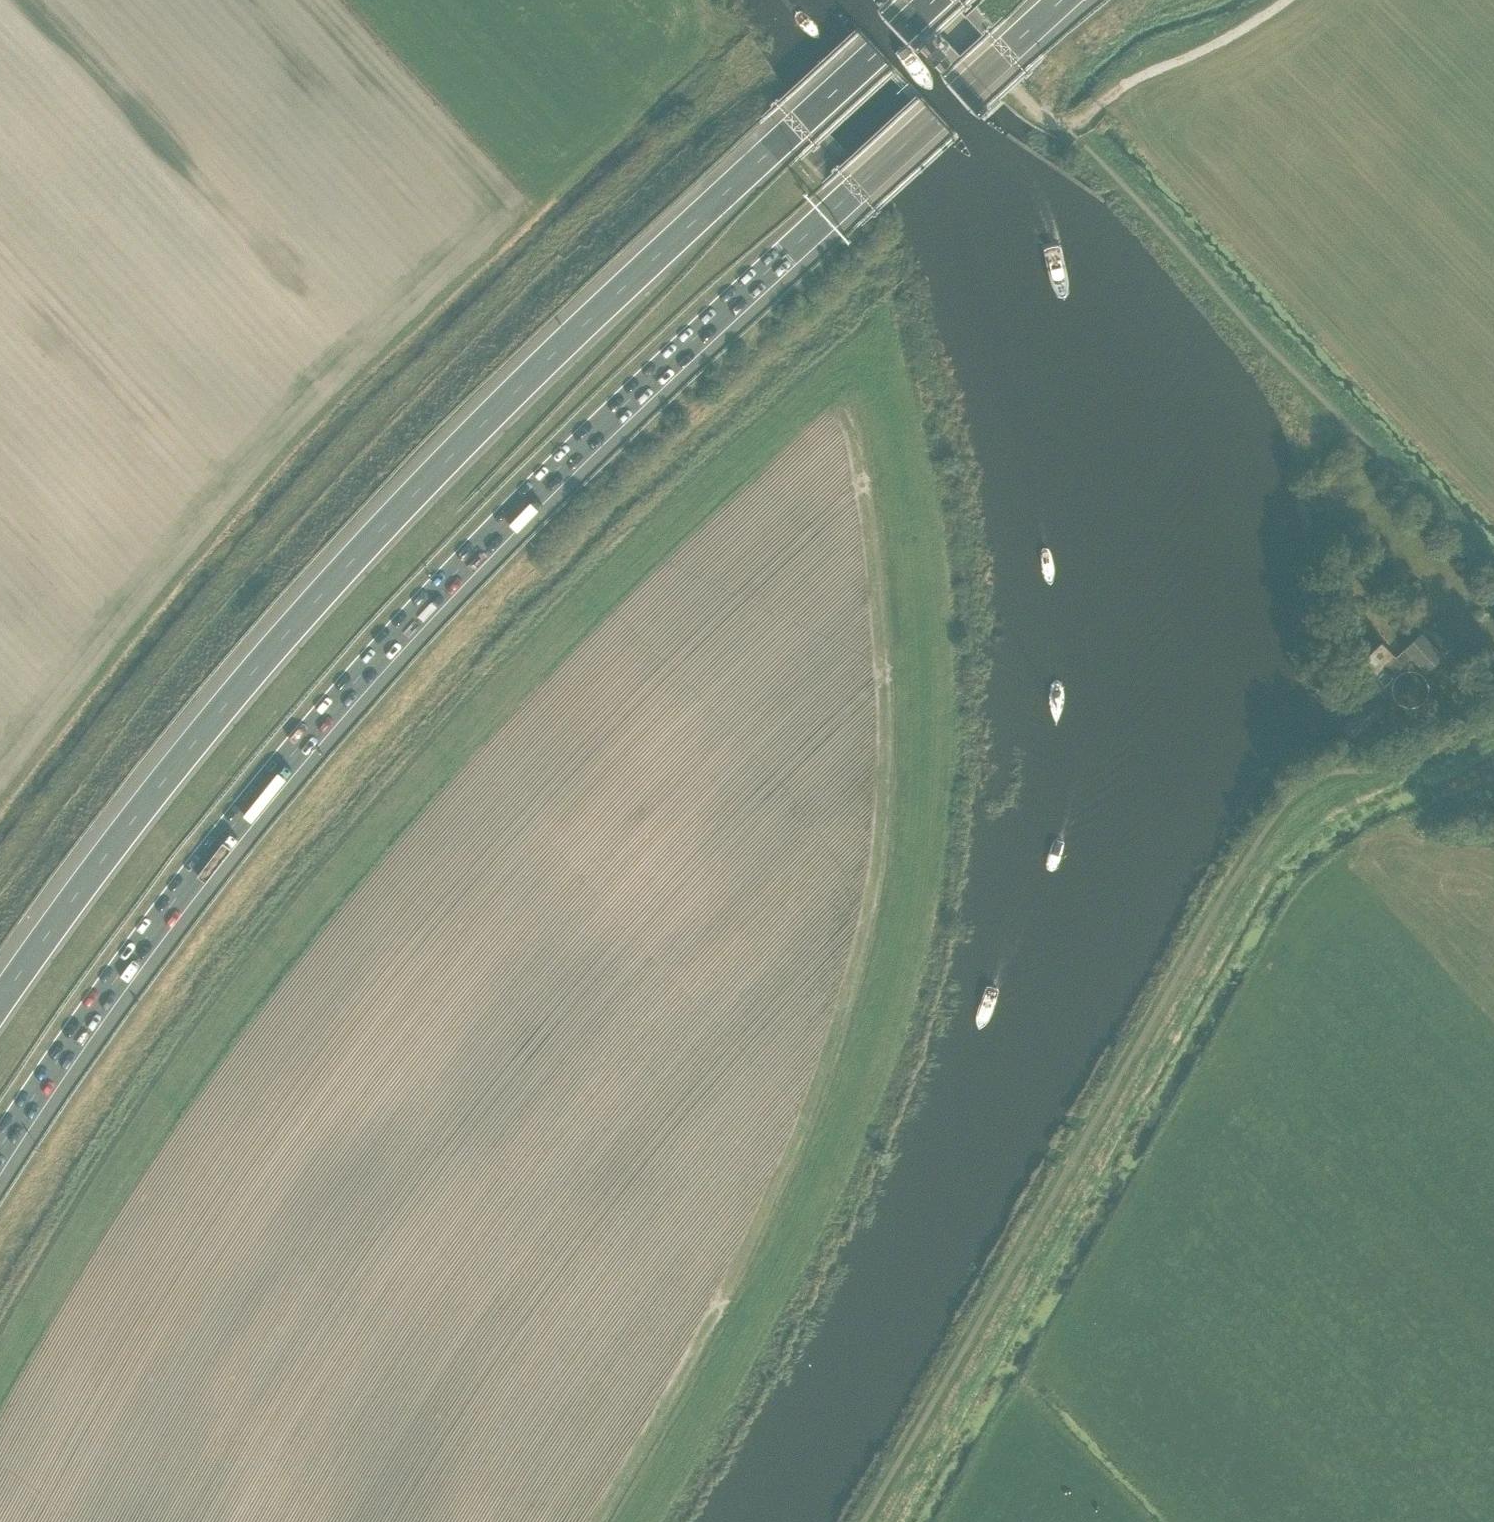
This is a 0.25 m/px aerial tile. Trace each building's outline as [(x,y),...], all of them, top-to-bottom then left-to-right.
[(858,26),(850,33),(952,143),(960,135),(858,26)] [(944,55),(936,46),(924,58),(932,67),(944,55)] [(1421,636),(1396,660),(1373,635),(1351,655),(1385,691),(1413,665),(1426,678),(1444,660),(1421,636)]
